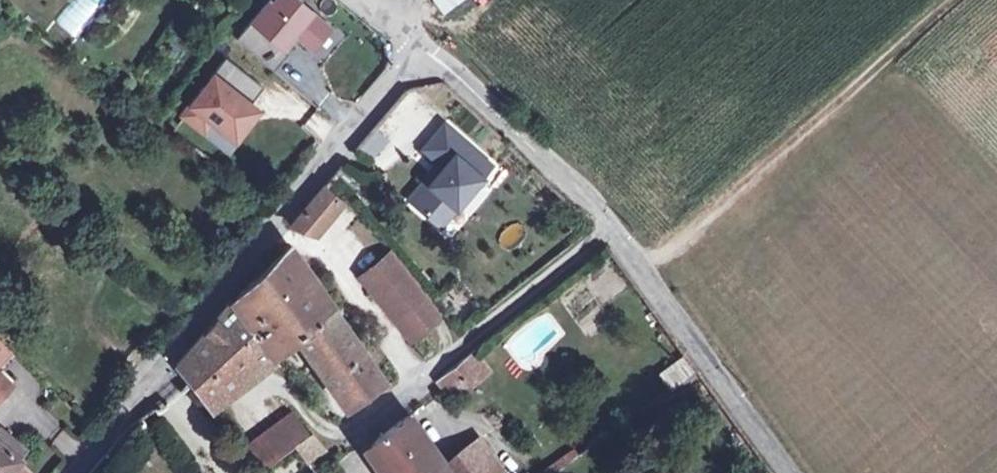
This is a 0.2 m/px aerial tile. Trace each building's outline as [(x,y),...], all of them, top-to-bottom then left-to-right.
[(234,39),(271,70),(287,52),(280,46),(288,36),(294,36),(310,49),(328,28),(295,0),(264,0),(266,1),(234,39)] [(440,11),(456,0),(433,0),(440,11)] [(180,115),(202,132),(210,122),(232,139),(255,109),(248,104),(261,87),(224,58),(180,115)] [(377,121),(390,144),(436,117),(423,94),(377,121)] [(210,122),(202,132),(224,150),(232,139),(210,122)] [(439,225),(454,208),(480,178),(467,165),(477,153),(443,124),(422,149),(437,161),(443,166),(412,202),(439,225)] [(379,169),(397,154),(373,127),(356,142),(379,169)] [(443,166),(437,161),(407,197),(412,202),(443,166)] [(340,201),(323,186),(293,224),(314,232),(340,201)] [(454,208),(439,225),(445,230),(460,213),(454,208)] [(289,246),(231,300),(270,353),(276,348),(293,336),(343,407),(382,379),(289,246)] [(358,276),(392,319),(424,294),(390,251),(358,276)] [(424,294),(392,319),(409,340),(440,315),(424,294)] [(270,353),(231,300),(176,363),(204,400),(270,353)] [(521,370),(566,335),(545,307),(499,342),(521,370)] [(468,353),(460,360),(476,381),(485,374),(468,353)] [(684,357),(659,374),(671,389),(695,372),(697,370),(686,355),(684,357)] [(476,381),(460,360),(436,379),(452,399),(476,381)] [(311,432),(305,436),(290,414),(244,449),(260,471),(293,446),(305,462),(326,448),(311,432)] [(378,467),(416,440),(402,419),(364,446),(378,467)] [(17,457),(25,446),(0,426),(0,443),(17,457)] [(436,467),(416,440),(378,467),(382,472),(440,472),(436,467)] [(436,467),(440,472),(494,472),(472,442),(436,467)] [(0,443),(0,472),(6,472),(18,458),(17,457),(0,443)] [(14,472),(33,472),(22,462),(14,472)]
